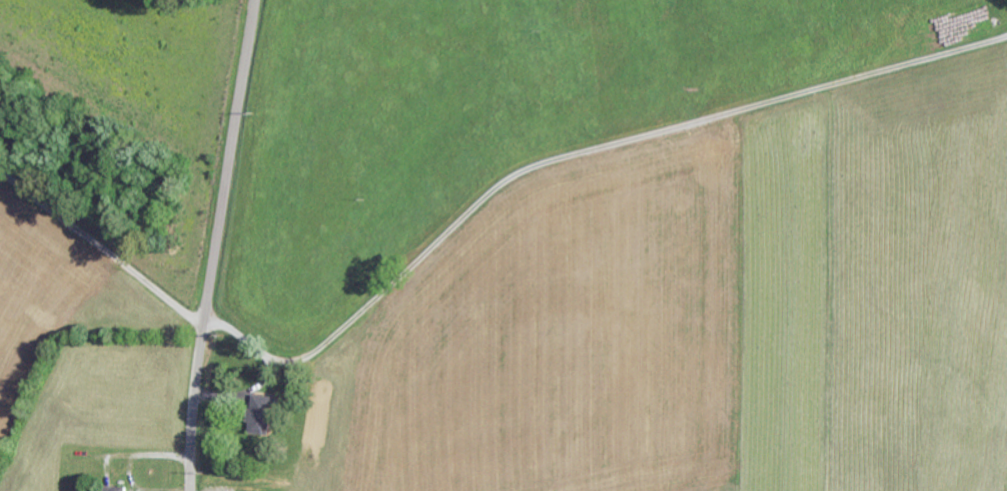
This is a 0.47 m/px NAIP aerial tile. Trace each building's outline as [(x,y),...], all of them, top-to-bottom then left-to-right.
[(249,429),(271,436),(282,399),(260,392),(249,429)]
